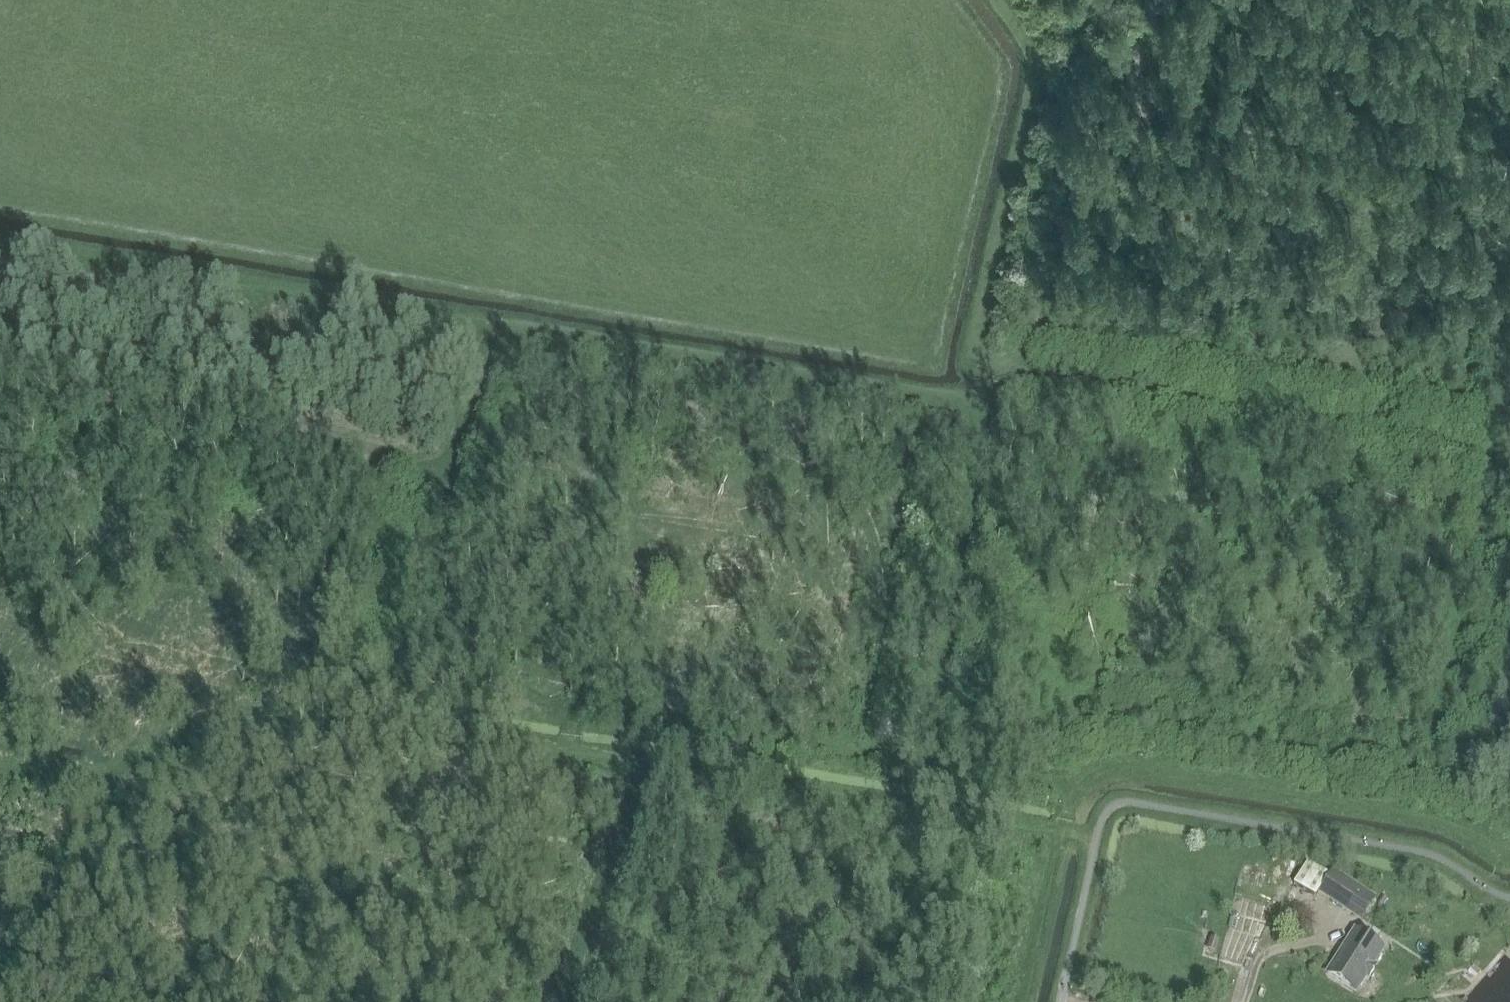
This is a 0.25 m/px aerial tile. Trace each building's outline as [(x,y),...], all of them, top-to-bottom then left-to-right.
[(1307,864),(1294,884),(1315,896),(1319,890),(1329,875),(1307,864)] [(1319,890),(1353,912),(1362,918),(1375,897),(1332,869),(1329,875),(1319,890)] [(1327,973),(1355,991),(1383,948),(1354,930),(1327,973)] [(1210,937),(1206,949),(1216,953),(1220,940),(1210,937)]
